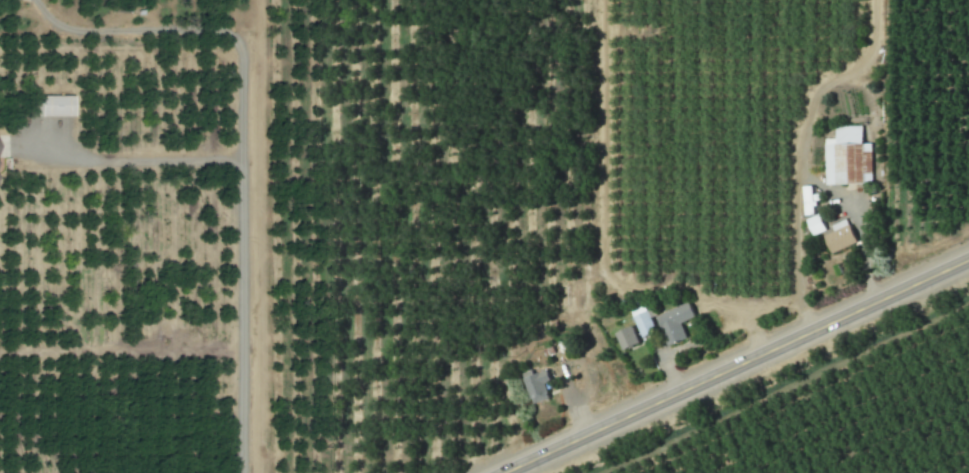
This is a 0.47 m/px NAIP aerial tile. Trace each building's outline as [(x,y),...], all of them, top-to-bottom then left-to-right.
[(71,115),(71,96),(36,96),(37,116),(71,115)] [(824,139),(824,184),(862,184),(862,171),(870,171),(870,144),(861,144),(861,126),(835,126),(835,139),(824,139)] [(831,225),(833,231),(822,235),(830,253),(855,243),(846,219),(831,225)] [(654,317),(666,345),(686,337),(680,323),(693,317),(687,302),(654,317)] [(629,310),(639,337),(653,332),(643,305),(629,310)] [(637,342),(630,326),(614,333),(621,350),(637,342)] [(543,384),(549,382),(545,370),(522,377),(531,403),(548,398),(543,384)]
